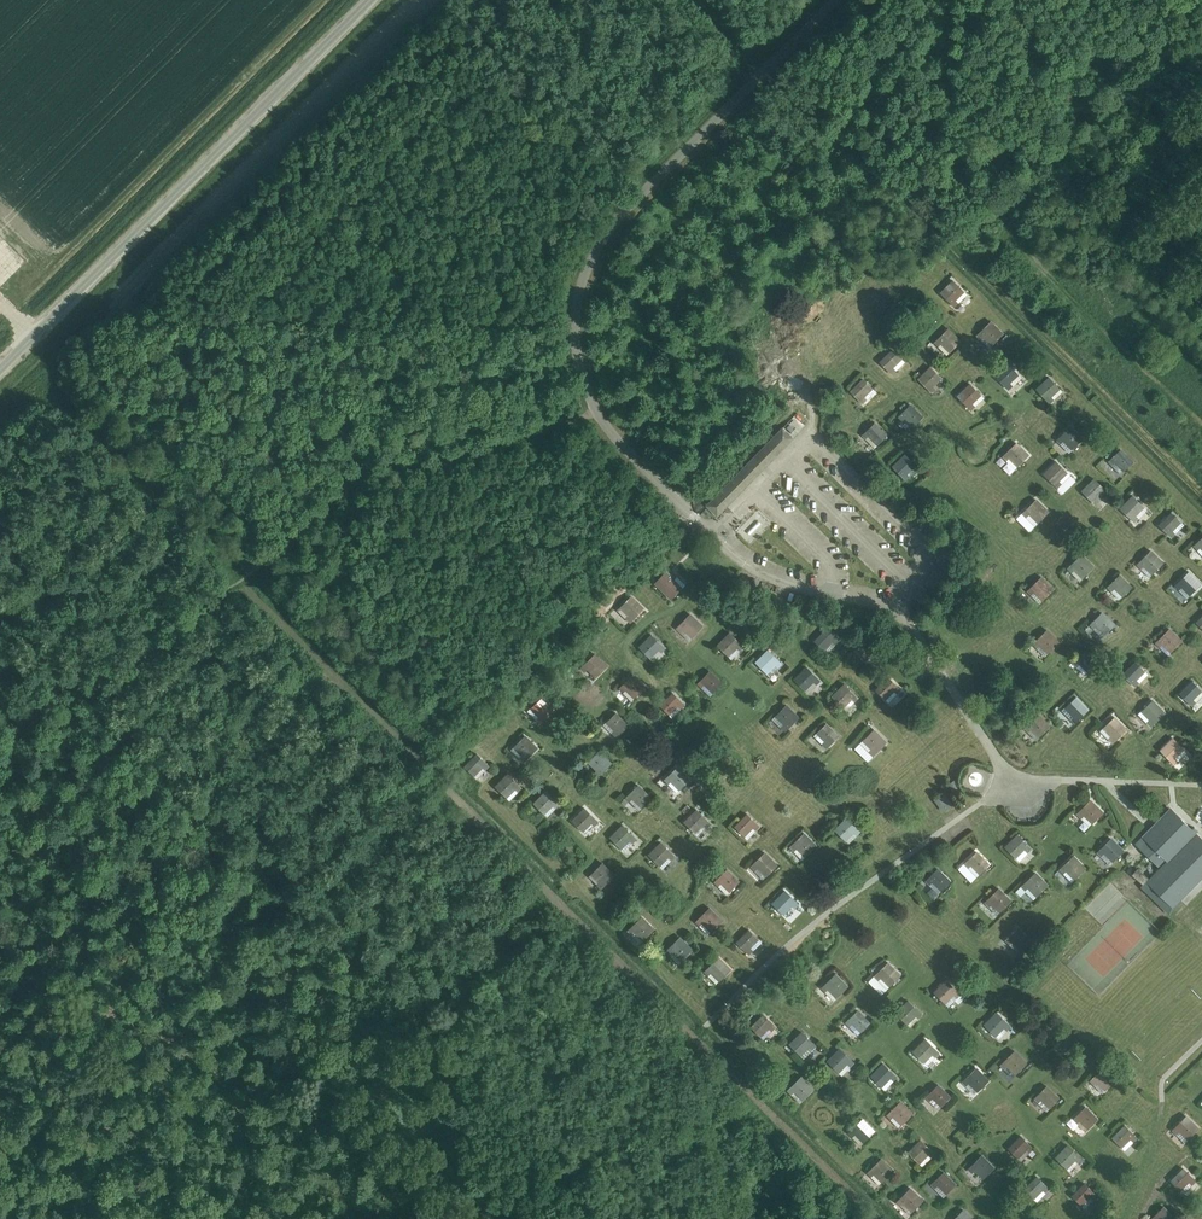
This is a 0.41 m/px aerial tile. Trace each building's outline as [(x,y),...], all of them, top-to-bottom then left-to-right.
[(942,294),(954,307),(958,303),(955,300),(963,291),(955,282),(942,294)] [(980,338),(983,335),(992,344),(1003,334),(990,321),(977,335),(980,338)] [(934,342),(938,345),(941,343),(950,351),(960,341),(948,328),(934,342)] [(880,362),(891,374),(895,370),(892,367),(901,359),(892,350),(880,362)] [(995,375),(1008,389),(1011,385),(1009,383),(1018,374),(1007,363),(995,375)] [(931,367),(918,379),(932,392),(935,389),(932,386),(941,377),(931,367)] [(1036,389),(1049,403),(1053,399),(1050,396),(1059,388),(1049,377),(1036,389)] [(850,391),(862,403),(866,400),(863,397),(872,388),(863,379),(850,391)] [(957,396),(971,410),(975,406),(972,403),(980,395),(970,384),(957,396)] [(902,420),(905,417),(913,426),(922,417),(910,405),(898,416),(902,420)] [(862,435),(866,438),(868,436),(877,445),(886,436),(874,423),(862,435)] [(1060,443),(1063,440),(1072,449),(1082,438),(1070,426),(1057,439),(1060,443)] [(706,505),(717,515),(793,438),(782,428),(706,505)] [(1006,460),(1008,458),(1017,466),(1028,455),(1016,443),(1002,457),(1006,460)] [(1112,465),(1115,462),(1123,471),(1132,462),(1120,449),(1108,461),(1112,465)] [(892,466),(905,480),(909,476),(906,473),(915,465),(905,454),(892,466)] [(1043,474),(1057,488),(1061,484),(1058,481),(1067,473),(1056,462),(1043,474)] [(1082,491),(1095,504),(1098,501),(1096,498),(1105,489),(1094,478),(1082,491)] [(1120,508),(1134,522),(1138,518),(1135,516),(1144,507),(1133,496),(1120,508)] [(1025,517),(1029,514),(1037,522),(1048,512),(1036,499),(1022,513),(1025,517)] [(756,507),(733,530),(750,547),(763,534),(773,524),(756,507)] [(1159,525),(1170,537),(1174,533),(1171,530),(1180,522),(1171,513),(1159,525)] [(1200,547),(1201,549),(1201,537),(1193,545),(1197,549),(1200,547)] [(1141,568),(1143,565),(1152,573),(1163,563),(1150,550),(1137,564),(1141,568)] [(1067,568),(1071,572),(1074,569),(1083,577),(1093,567),(1081,554),(1067,568)] [(1178,589),(1181,586),(1190,595),(1200,584),(1188,572),(1175,585),(1178,589)] [(655,583),(671,599),(682,588),(673,579),(676,577),(672,573),(668,577),(664,573),(655,583)] [(1111,590),(1114,587),(1123,596),(1131,587),(1119,575),(1107,587),(1111,590)] [(1031,594),(1034,591),(1043,600),(1053,589),(1041,577),(1027,590),(1031,594)] [(629,616),(626,619),(630,622),(643,608),(631,596),(620,607),(629,616)] [(1096,625),(1105,634),(1114,625),(1101,612),(1090,624),(1093,628),(1096,625)] [(680,631),(683,628),(692,637),(702,626),(690,614),(676,628),(680,631)] [(814,641),(823,650),(832,641),(835,644),(838,640),(827,628),(814,641)] [(1159,646),(1162,643),(1170,652),(1181,641),(1169,629),(1155,642),(1159,646)] [(1037,647),(1039,644),(1048,653),(1059,642),(1046,630),(1033,643),(1037,647)] [(717,645),(728,656),(737,647),(739,650),(743,646),(730,633),(717,645)] [(639,647),(649,658),(658,649),(661,652),(665,648),(651,635),(639,647)] [(856,651),(865,660),(873,651),(876,654),(880,651),(868,639),(856,651)] [(755,662),(766,673),(775,664),(778,667),(781,663),(768,650),(755,662)] [(1073,662),(1077,666),(1079,663),(1088,672),(1097,663),(1085,650),(1073,662)] [(581,667),(584,671),(587,668),(596,677),(607,666),(594,654),(581,667)] [(1123,674),(1134,686),(1138,682),(1135,680),(1144,671),(1135,662),(1123,674)] [(794,679),(805,690),(813,681),(816,684),(820,680),(806,667),(794,679)] [(701,686),(704,684),(713,692),(722,683),(709,671),(698,683),(701,686)] [(623,691),(626,689),(634,697),(645,686),(632,674),(619,688),(623,691)] [(876,690),(885,699),(893,690),(896,693),(900,689),(888,677),(876,690)] [(1180,694),(1191,706),(1195,702),(1192,699),(1201,690),(1192,681),(1180,694)] [(832,696),(843,707),(851,698),(854,701),(858,697),(844,683),(832,696)] [(660,705),(669,714),(678,706),(681,708),(684,705),(673,693),(660,705)] [(540,717),(537,719),(540,723),(554,710),(542,697),(531,708),(540,717)] [(1073,716),(1071,719),(1074,723),(1088,709),(1076,697),(1065,707),(1073,716)] [(1147,722),(1151,726),(1164,713),(1152,700),(1141,711),(1150,719),(1147,722)] [(781,727),(785,731),(798,717),(786,705),(775,716),(784,725),(781,727)] [(607,722),(615,730),(612,733),(616,737),(628,725),(616,713),(607,722)] [(1027,730),(1030,728),(1039,737),(1050,726),(1037,714),(1024,727),(1027,730)] [(1112,736),(1109,739),(1113,743),(1126,729),(1114,717),(1103,728),(1112,736)] [(826,741),(823,744),(827,748),(838,736),(826,723),(817,733),(826,741)] [(872,749),(869,752),(873,755),(886,742),(874,730),(863,740),(872,749)] [(514,747),(522,756),(519,758),(523,762),(537,748),(525,736),(514,747)] [(1160,750),(1174,764),(1177,760),(1174,758),(1183,749),(1173,738),(1160,750)] [(597,770),(594,773),(597,777),(611,763),(598,751),(588,762),(597,770)] [(465,766),(474,775),(482,766),(485,769),(489,765),(477,754),(465,766)] [(986,778),(978,767),(967,775),(975,786),(986,778)] [(668,783),(671,780),(679,789),(688,780),(676,768),(664,779),(668,783)] [(495,786),(506,797),(515,788),(518,791),(521,788),(508,774),(495,786)] [(949,784),(952,790),(958,787),(954,781),(949,784)] [(630,800),(632,797),(641,806),(650,797),(638,785),(626,797),(630,800)] [(534,803),(544,814),(553,805),(556,808),(559,804),(546,791),(534,803)] [(935,799),(943,811),(951,805),(943,793),(935,799)] [(1081,818),(1083,815),(1092,823),(1103,812),(1090,800),(1076,814),(1081,818)] [(572,820),(582,831),(591,822),(594,825),(598,821),(584,808),(572,820)] [(684,822),(695,832),(704,824),(706,826),(710,823),(697,809),(684,822)] [(1136,844),(1161,868),(1147,882),(1172,906),(1201,875),(1201,839),(1195,833),(1198,831),(1194,827),(1192,829),(1171,809),(1136,844)] [(735,827),(744,835),(753,827),(755,829),(759,826),(747,814),(735,827)] [(835,830),(845,840),(854,831),(857,834),(860,831),(847,817),(835,830)] [(610,837),(621,848),(629,839),(632,842),(636,838),(622,825),(610,837)] [(794,850),(796,847),(805,856),(816,845),(804,833),(790,846),(794,850)] [(1005,847),(1016,857),(1024,849),(1027,851),(1031,848),(1017,834),(1005,847)] [(1097,852),(1101,856),(1106,852),(1114,860),(1123,850),(1111,838),(1097,852)] [(649,854),(659,865),(668,856),(671,859),(674,855),(661,842),(649,854)] [(967,867),(971,864),(979,873),(988,864),(976,852),(964,864),(967,867)] [(754,870),(757,867),(766,876),(777,865),(764,853),(751,866),(754,870)] [(1059,869),(1063,873),(1066,870),(1074,879),(1085,868),(1073,856),(1059,869)] [(600,883),(597,885),(601,889),(614,875),(602,863),(591,874),(600,883)] [(1132,874),(1143,884),(1148,877),(1137,868),(1132,874)] [(929,884),(932,881),(941,890),(950,881),(937,869),(926,880),(929,884)] [(718,885),(721,882),(730,891),(739,882),(726,870),(715,882),(718,885)] [(1024,890),(1027,887),(1036,896),(1047,885),(1035,873),(1021,886),(1024,890)] [(988,906),(991,903),(1000,912),(1011,901),(998,888),(984,902),(988,906)] [(772,903),(783,914),(792,905),(795,908),(798,904),(785,890),(772,903)] [(699,925),(702,922),(711,931),(721,920),(709,908),(696,921),(699,925)] [(631,934),(634,931),(643,940),(654,929),(641,917),(628,930),(631,934)] [(1009,943),(1012,940),(1020,949),(1029,940),(1017,928),(1005,940),(1009,943)] [(736,942),(748,954),(752,950),(749,947),(758,939),(749,930),(736,942)] [(670,954),(672,951),(681,960),(692,949),(679,937),(666,950),(670,954)] [(707,975),(711,972),(720,980),(730,970),(718,957),(704,972),(707,975)] [(878,980),(881,977),(889,985),(899,974),(886,962),(874,976),(878,980)] [(825,991),(828,988),(836,997),(847,986),(835,974),(821,987),(825,991)] [(934,992),(945,1003),(953,994),(956,997),(960,993),(946,980),(934,992)] [(896,1013),(906,1023),(915,1015),(918,1017),(921,1014),(908,1000),(896,1013)] [(849,1026),(852,1023),(861,1032),(870,1023),(857,1010),(845,1022),(849,1026)] [(984,1025),(995,1035),(1004,1027),(1007,1029),(1010,1026),(997,1012),(984,1025)] [(751,1027),(760,1036),(769,1027),(772,1030),(775,1026),(763,1014),(751,1027)] [(789,1044),(800,1055),(809,1046),(811,1049),(815,1045),(802,1032),(789,1044)] [(913,1051),(924,1062),(933,1054),(935,1056),(939,1053),(925,1039),(913,1051)] [(828,1061),(838,1072),(847,1063),(850,1066),(853,1062),(840,1049),(828,1061)] [(1004,1068),(1007,1065),(1016,1074),(1026,1064),(1013,1051),(1000,1065),(1004,1068)] [(870,1076),(881,1086),(890,1077),(893,1080),(896,1077),(883,1063),(870,1076)] [(966,1085),(969,1082),(977,1091),(988,1080),(976,1068),(962,1081),(966,1085)] [(1094,1084),(1096,1081),(1105,1090),(1114,1081),(1102,1068),(1090,1080),(1094,1084)] [(787,1090),(799,1103),(813,1089),(801,1076),(787,1090)] [(930,1100),(932,1097),(941,1106),(950,1097),(938,1084),(926,1096),(930,1100)] [(1038,1101),(1041,1099),(1050,1107),(1058,1098),(1046,1086),(1034,1098),(1038,1101)] [(890,1119),(893,1116),(901,1125),(912,1114),(900,1101),(886,1115),(890,1119)] [(1077,1122),(1079,1119),(1088,1128),(1097,1119),(1085,1107),(1073,1118),(1077,1122)] [(1176,1133),(1179,1130),(1188,1139),(1198,1128),(1186,1116),(1172,1129),(1176,1133)] [(852,1136),(855,1133),(864,1142),(874,1131),(862,1119),(848,1132),(852,1136)] [(1112,1138),(1121,1147),(1130,1138),(1133,1141),(1136,1137),(1124,1125),(1112,1138)] [(1008,1149),(1018,1158),(1026,1149),(1029,1151),(1033,1148),(1021,1136),(1008,1149)] [(908,1152),(919,1163),(928,1154),(930,1157),(934,1153),(920,1140),(908,1152)] [(1055,1157),(1066,1168),(1075,1159),(1077,1162),(1081,1158),(1067,1145),(1055,1157)] [(972,1172),(974,1169),(983,1178),(994,1167),(982,1155),(968,1168),(972,1172)] [(870,1176),(874,1173),(882,1182),(893,1171),(880,1159),(867,1172),(870,1176)] [(1183,1168),(1171,1181),(1180,1190),(1188,1181),(1191,1184),(1195,1180),(1183,1168)] [(935,1187),(938,1185),(946,1193),(955,1185),(943,1172),(931,1184),(935,1187)] [(1024,1189),(1035,1199),(1044,1190),(1047,1193),(1050,1189),(1037,1176),(1024,1189)] [(1070,1194),(1081,1205),(1090,1196),(1093,1198),(1096,1195),(1082,1182),(1070,1194)] [(900,1205),(903,1202),(912,1211),(922,1200),(910,1188),(897,1201),(900,1205)] [(1175,1218),(1163,1206),(1151,1218),(1152,1218),(1175,1218)] [(963,1209),(953,1218),(972,1218),(963,1209)]
